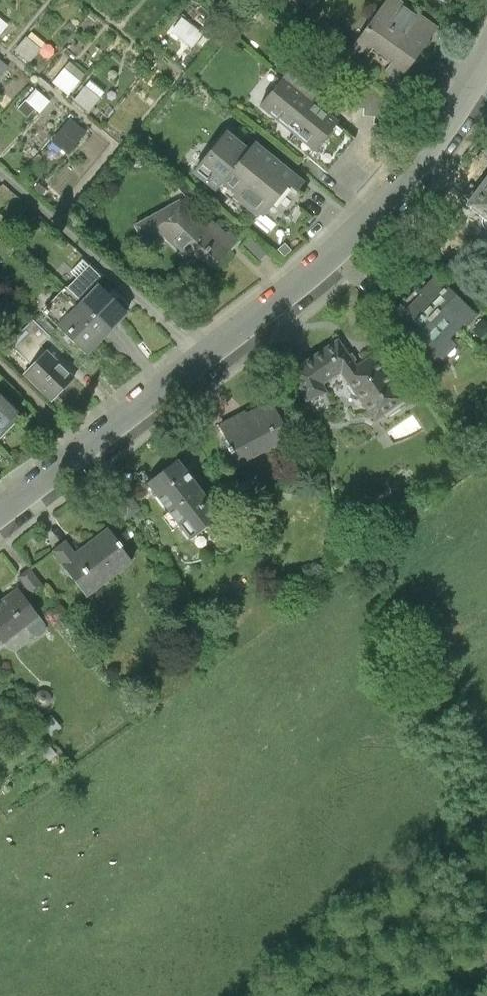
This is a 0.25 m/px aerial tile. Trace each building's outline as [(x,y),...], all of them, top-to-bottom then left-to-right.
[(396,0),(387,0),(353,47),(367,57),(372,50),(393,65),(387,73),(399,82),(437,29),(396,0)] [(8,22),(0,15),(0,33),(8,22)] [(14,48),(30,62),(48,41),(32,27),(14,48)] [(8,63),(0,55),(0,72),(8,63)] [(69,59),(51,79),(68,94),(86,74),(69,59)] [(259,107),(286,130),(308,104),(319,90),(293,67),(259,107)] [(73,99),(89,110),(105,87),(89,76),(73,99)] [(355,83),(354,106),(365,107),(364,115),(374,116),(374,124),(388,125),(390,101),(378,100),(378,95),(367,94),(368,84),(355,83)] [(33,85),(17,108),(33,119),(49,96),(33,85)] [(334,126),(308,104),(286,130),(313,152),(334,126)] [(67,152),(86,130),(69,116),(50,139),(67,152)] [(247,150),(225,132),(192,172),(214,190),(219,183),(247,150)] [(253,143),(247,150),(219,183),(261,219),(288,188),(294,193),(301,184),(253,143)] [(464,205),(486,223),(486,175),(464,205)] [(188,198),(135,227),(143,242),(160,234),(204,278),(238,239),(228,231),(223,232),(188,198)] [(447,270),(425,292),(464,331),(486,308),(447,270)] [(100,285),(83,302),(111,330),(128,313),(100,285)] [(462,333),(464,331),(425,292),(403,315),(421,333),(413,341),(436,362),(450,347),(454,351),(466,338),(462,333)] [(87,355),(111,330),(83,302),(58,327),(87,355)] [(8,345),(30,367),(45,352),(40,346),(48,338),(31,321),(8,345)] [(374,419),(403,398),(377,350),(355,365),(346,351),(334,344),(294,371),(304,401),(326,392),(323,383),(339,371),(374,419)] [(24,374),(50,400),(72,378),(45,352),(30,367),(24,374)] [(19,416),(0,398),(0,436),(19,416)] [(245,415),(220,429),(230,446),(226,448),(234,463),(275,442),(283,456),(295,450),(272,406),(247,419),(245,415)] [(218,515),(176,462),(147,485),(188,538),(218,515)] [(124,491),(112,500),(127,519),(139,510),(124,491)] [(133,560),(109,529),(76,554),(67,542),(54,552),(87,595),(133,560)] [(29,568),(17,577),(32,596),(44,587),(29,568)] [(18,589),(0,602),(0,639),(2,642),(25,626),(32,635),(39,638),(44,634),(45,626),(18,589)] [(42,716),(29,701),(17,711),(29,726),(42,716)] [(71,719),(63,709),(52,718),(61,728),(71,719)] [(67,747),(61,740),(54,746),(60,753),(67,747)]
